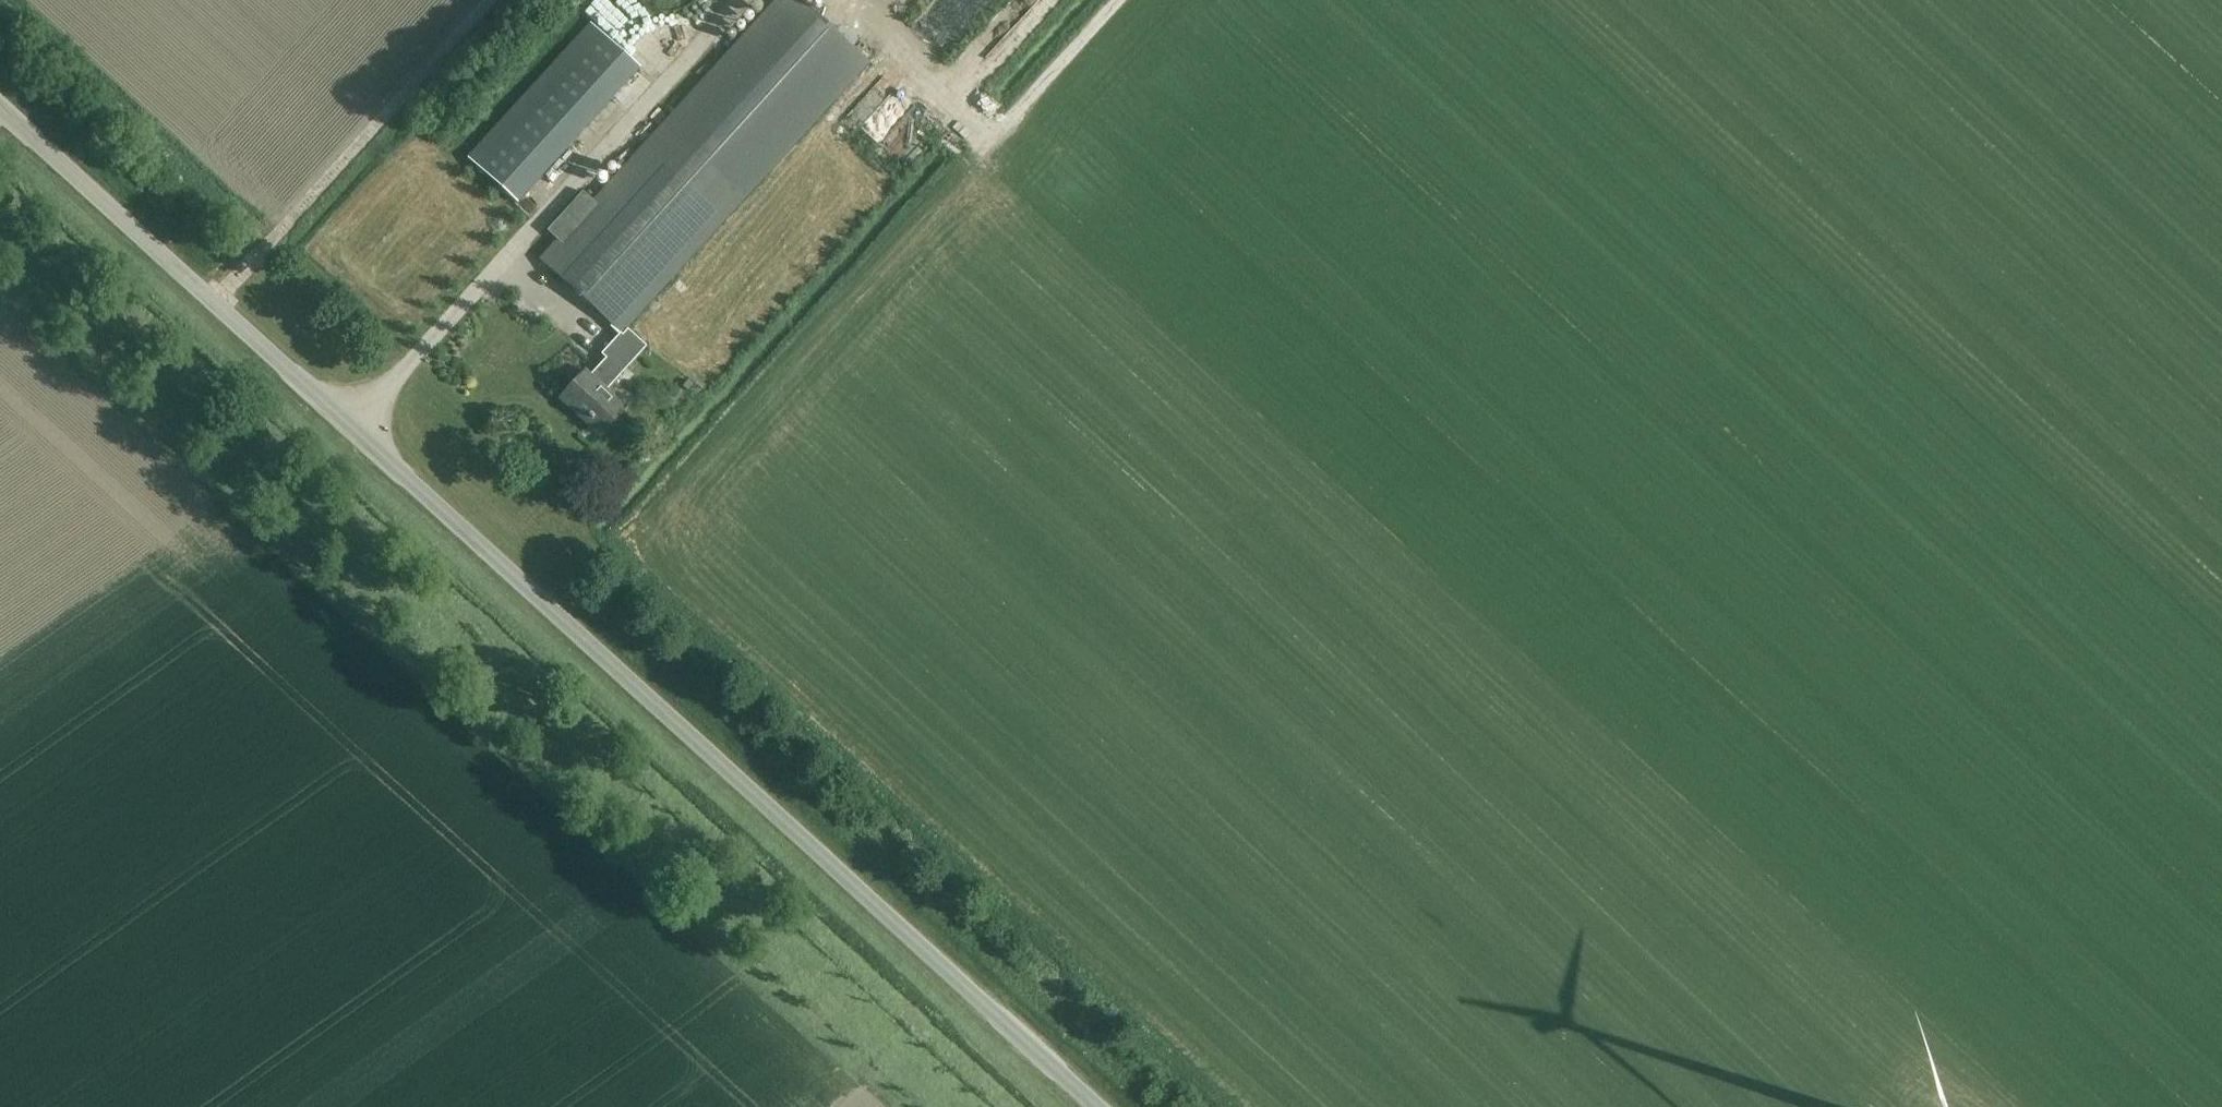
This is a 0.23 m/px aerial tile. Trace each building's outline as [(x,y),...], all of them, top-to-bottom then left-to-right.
[(626,328),(869,62),(801,0),(777,0),(593,201),(584,192),(548,231),(557,240),(540,260),(620,333),(621,334),(626,328)] [(518,203),(612,99),(640,69),(591,25),(469,158),(518,203)] [(621,334),(620,333),(601,354),(606,359),(589,376),(585,372),(561,399),(574,411),(577,408),(604,432),(625,409),(606,391),(647,346),(626,328),(621,334)]
